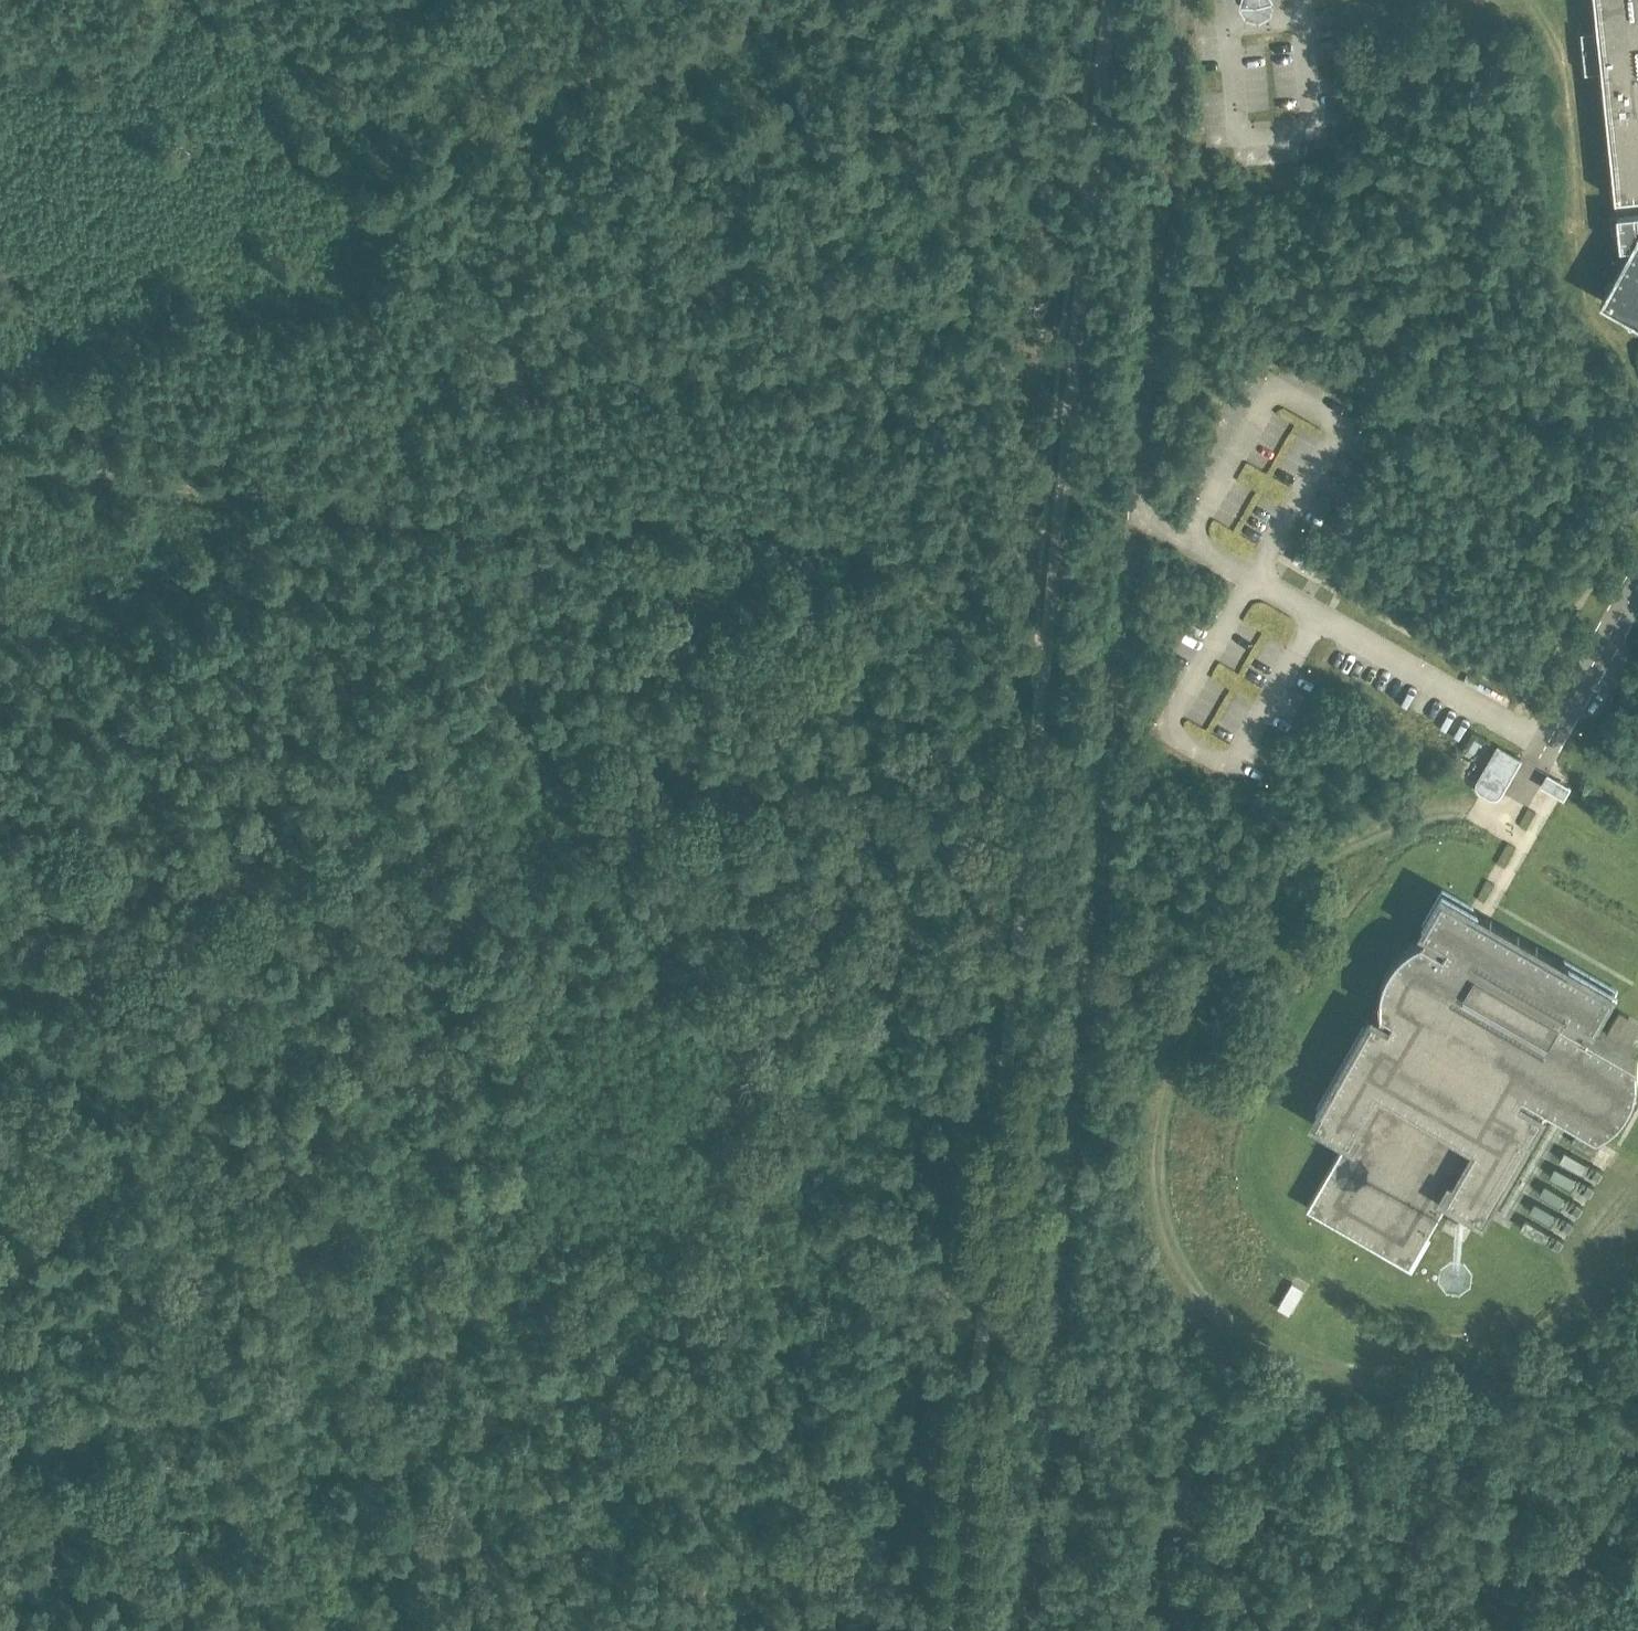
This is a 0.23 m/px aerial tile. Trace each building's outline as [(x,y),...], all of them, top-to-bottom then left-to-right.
[(1582,32),(1587,73),(1603,72),(1604,72),(1619,215),(1637,213),(1637,0),(1596,0),(1598,15),(1599,31),(1582,32)] [(1633,242),(1622,243),(1630,325),(1637,324),(1637,233),(1633,242)] [(1294,561),(1313,572),(1315,573),(1324,557),(1303,545),(1294,561)] [(1480,790),(1482,792),(1489,796),(1492,798),(1496,797),(1499,796),(1501,793),(1511,777),(1521,759),(1498,746),(1479,780),(1478,781),(1477,784),(1478,787),(1480,790)] [(1564,797),(1570,787),(1548,775),(1542,785),(1562,796),(1564,797)] [(1364,1239),(1410,1266),(1450,1197),(1479,1214),(1480,1212),(1479,1212),(1484,1203),(1487,1205),(1489,1206),(1543,1112),(1541,1111),(1538,1110),(1543,1102),(1597,1134),(1599,1133),(1608,1128),(1616,1121),(1624,1113),(1630,1105),(1634,1095),(1637,1085),(1637,1079),(1637,1062),(1584,1031),(1588,1023),(1591,1025),(1593,1026),(1613,991),(1560,960),(1559,961),(1567,966),(1563,974),(1466,918),(1471,909),(1444,893),(1424,928),(1425,929),(1426,929),(1428,931),(1424,938),(1423,937),(1421,938),(1412,943),(1404,949),(1396,957),(1390,965),(1386,974),(1383,984),(1381,995),(1381,1005),(1381,1007),(1381,1009),(1383,1010),(1378,1018),(1375,1016),(1376,1016),(1374,1015),(1319,1109),(1321,1110),(1321,1109),(1324,1111),(1319,1120),(1319,1119),(1318,1121),(1347,1138),(1307,1207),(1364,1239)] [(1278,1308),(1289,1315),(1304,1290),(1293,1283),(1278,1308)]
